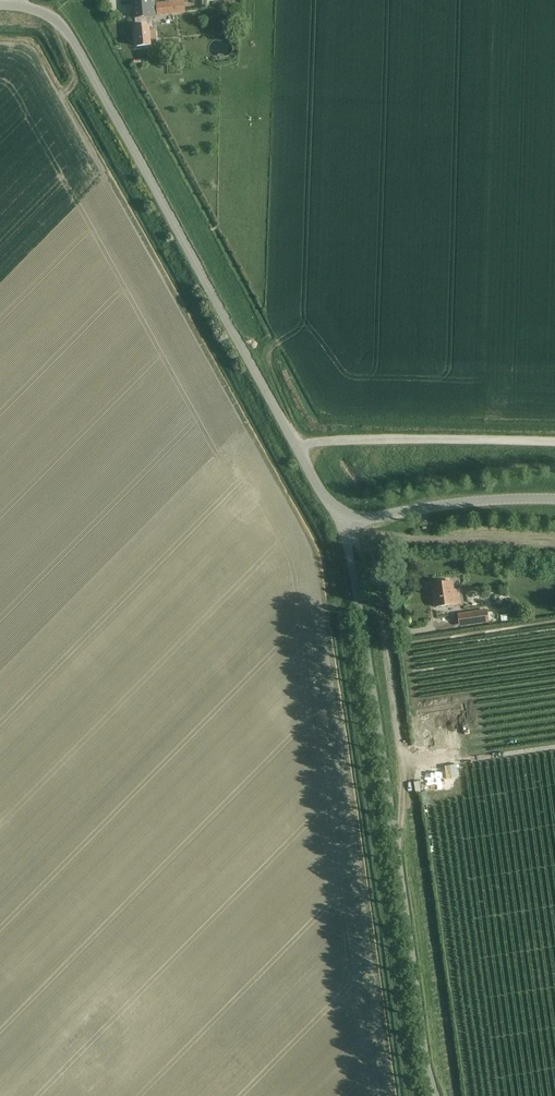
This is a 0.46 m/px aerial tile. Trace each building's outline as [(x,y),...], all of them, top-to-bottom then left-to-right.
[(150,31),(149,26),(152,26),(151,17),(156,16),(154,0),(133,0),(135,18),(136,27),(137,46),(151,45),(151,43),(157,43),(156,30),(150,31)] [(156,3),(157,9),(157,15),(185,12),(184,0),(156,3)] [(432,584),(435,607),(461,603),(459,588),(453,589),(452,581),(432,584)] [(487,609),(457,613),(459,626),(489,622),(487,609)] [(425,765),(427,784),(453,782),(451,762),(425,765)]
